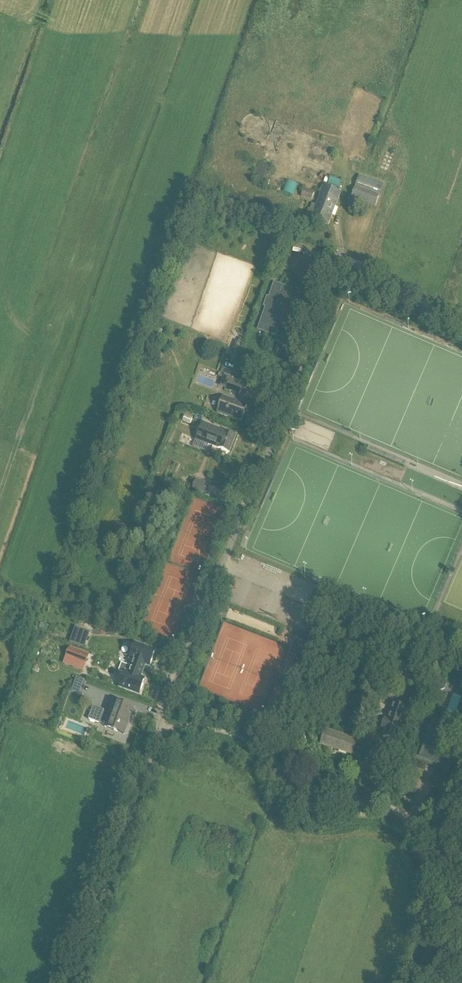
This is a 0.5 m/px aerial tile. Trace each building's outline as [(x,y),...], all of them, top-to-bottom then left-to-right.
[(252,179),(255,180),(253,186),(263,189),(269,171),(273,172),(275,168),(271,167),(258,162),(252,179)] [(359,175),(357,180),(351,197),(375,207),(382,189),(384,184),(359,175)] [(310,210),(308,209),(305,219),(327,227),(341,193),(323,186),(315,206),(312,204),(310,210)] [(301,197),(305,199),(306,199),(312,201),(315,193),(304,189),(301,197)] [(263,307),(265,308),(258,330),(276,336),(284,314),(297,318),(302,305),(288,300),(292,290),(274,284),(269,297),(267,297),(263,307)] [(237,343),(230,361),(237,363),(243,345),(237,343)] [(243,385),(229,380),(226,389),(240,394),(243,385)] [(242,421),(247,406),(223,397),(217,412),(242,421)] [(225,431),(203,423),(195,440),(229,453),(236,436),(225,431)] [(191,492),(204,497),(209,484),(196,479),(191,492)] [(135,644),(130,659),(134,661),(131,667),(143,671),(145,665),(150,667),(156,651),(135,644)] [(70,648),(65,661),(74,664),(75,661),(85,665),(88,656),(70,648)] [(399,658),(396,668),(406,671),(406,670),(412,672),(415,664),(409,662),(410,660),(402,657),(401,659),(399,658)] [(122,663),(119,671),(124,673),(119,687),(139,695),(145,679),(141,677),(143,671),(131,667),(122,663)] [(455,667),(451,678),(461,682),(461,667),(461,669),(455,667)] [(88,719),(104,725),(103,727),(125,735),(134,709),(113,701),(108,714),(103,712),(104,711),(93,707),(88,719)] [(384,730),(385,730),(383,738),(394,741),(397,734),(401,735),(404,726),(400,725),(406,708),(394,704),(389,721),(387,720),(384,730)] [(431,762),(434,764),(436,767),(449,772),(456,754),(448,751),(455,732),(435,725),(430,737),(423,734),(414,759),(427,764),(431,762)] [(357,741),(326,730),(321,744),(352,754),(357,741)] [(373,736),(366,734),(363,744),(370,746),(373,736)]
